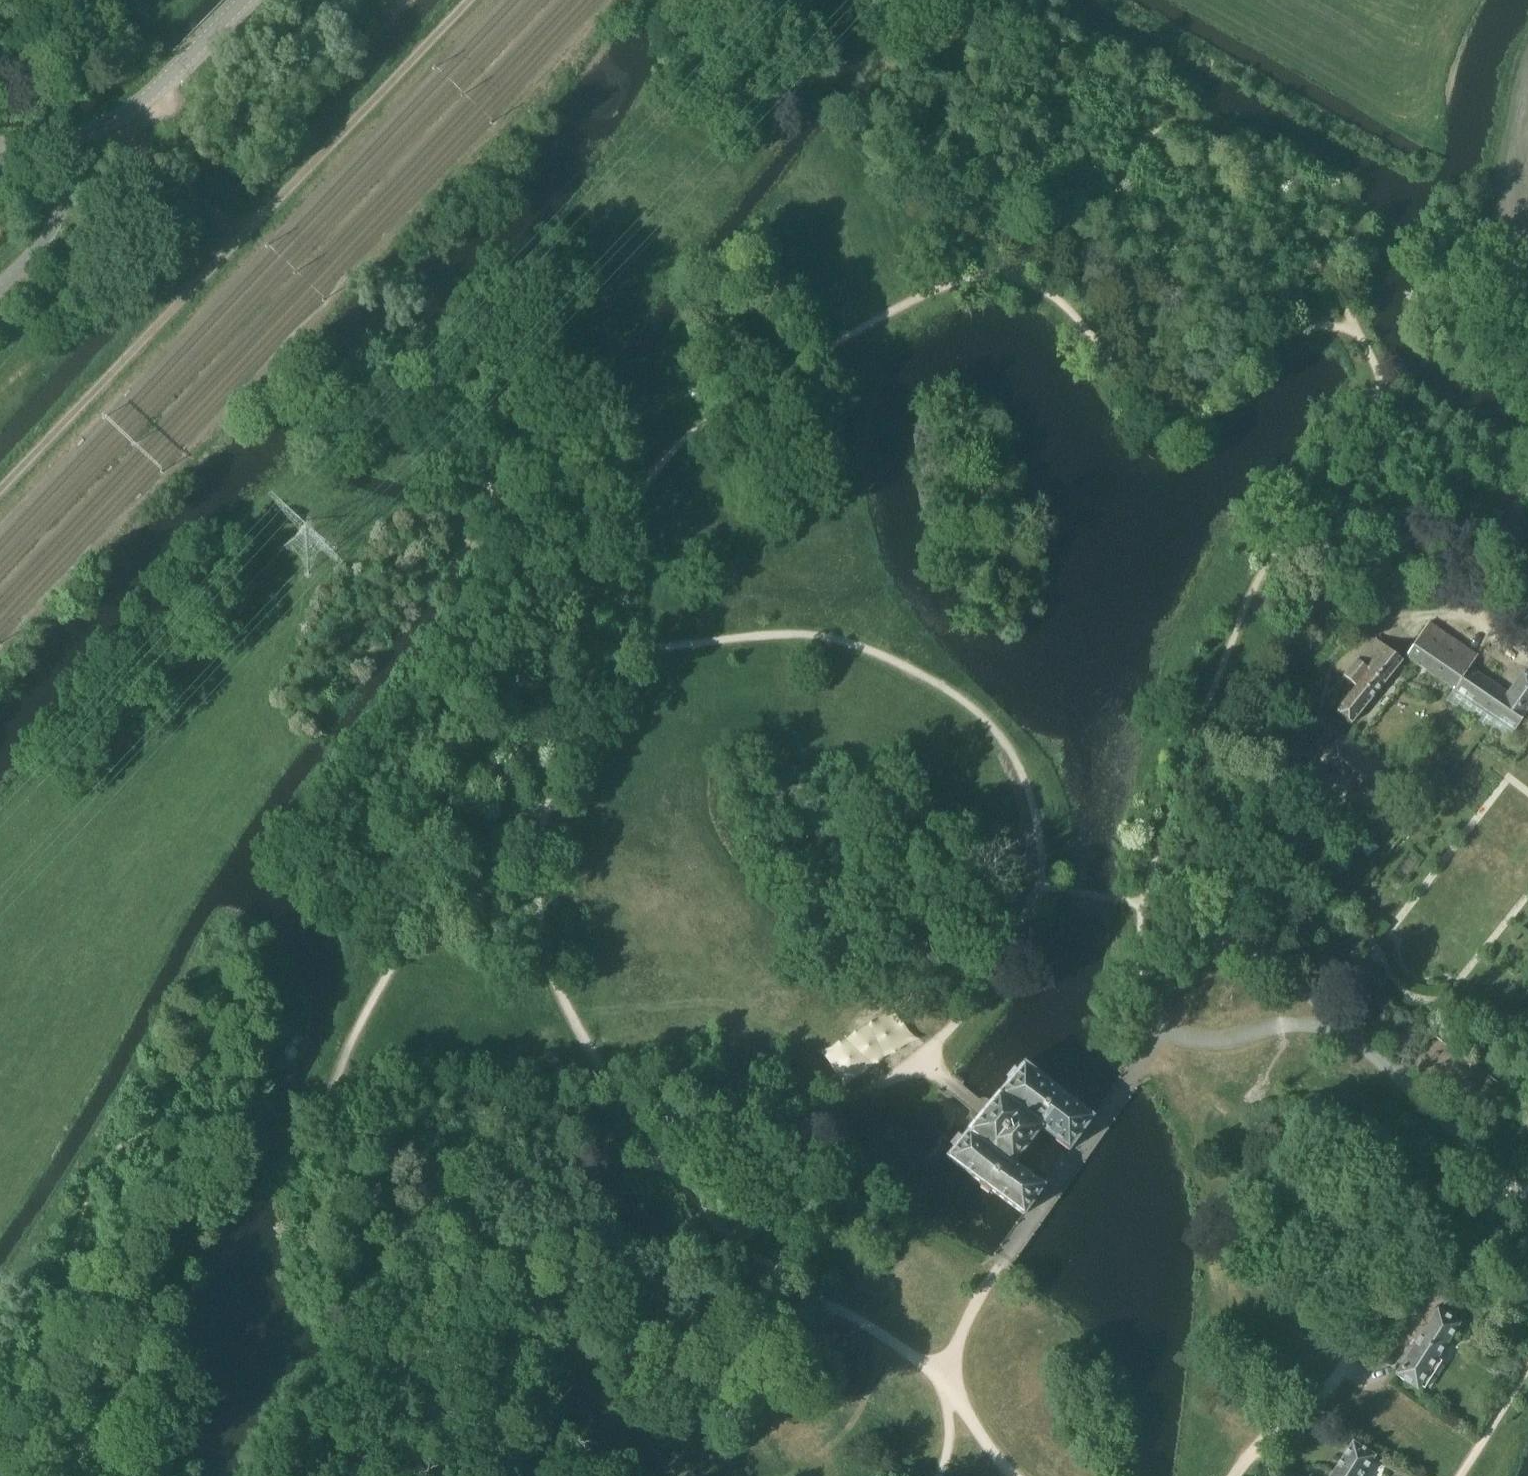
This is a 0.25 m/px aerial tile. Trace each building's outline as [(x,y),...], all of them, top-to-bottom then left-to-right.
[(1485,728),(1507,742),(1527,709),(1527,675),(1523,672),(1511,688),(1507,694),(1473,671),(1468,667),(1477,654),(1427,621),(1405,659),(1452,689),(1445,701),(1485,728)] [(1343,676),(1357,687),(1337,711),(1352,723),(1402,661),(1374,638),(1343,676)] [(1388,769),(1368,753),(1342,733),(1321,762),(1366,797),(1388,769)] [(991,1190),(1023,1214),(1044,1186),(1014,1163),(1043,1129),(1068,1149),(1093,1117),(1024,1064),(1016,1073),(1013,1070),(1006,1078),(1010,1081),(960,1139),(957,1137),(951,1144),(954,1147),(946,1157),(982,1183),(979,1186),(989,1193),(991,1190)] [(1436,1308),(1394,1374),(1417,1390),(1460,1323),(1436,1308)] [(1375,1455),(1352,1440),(1329,1475),(1361,1475),(1375,1455)]
